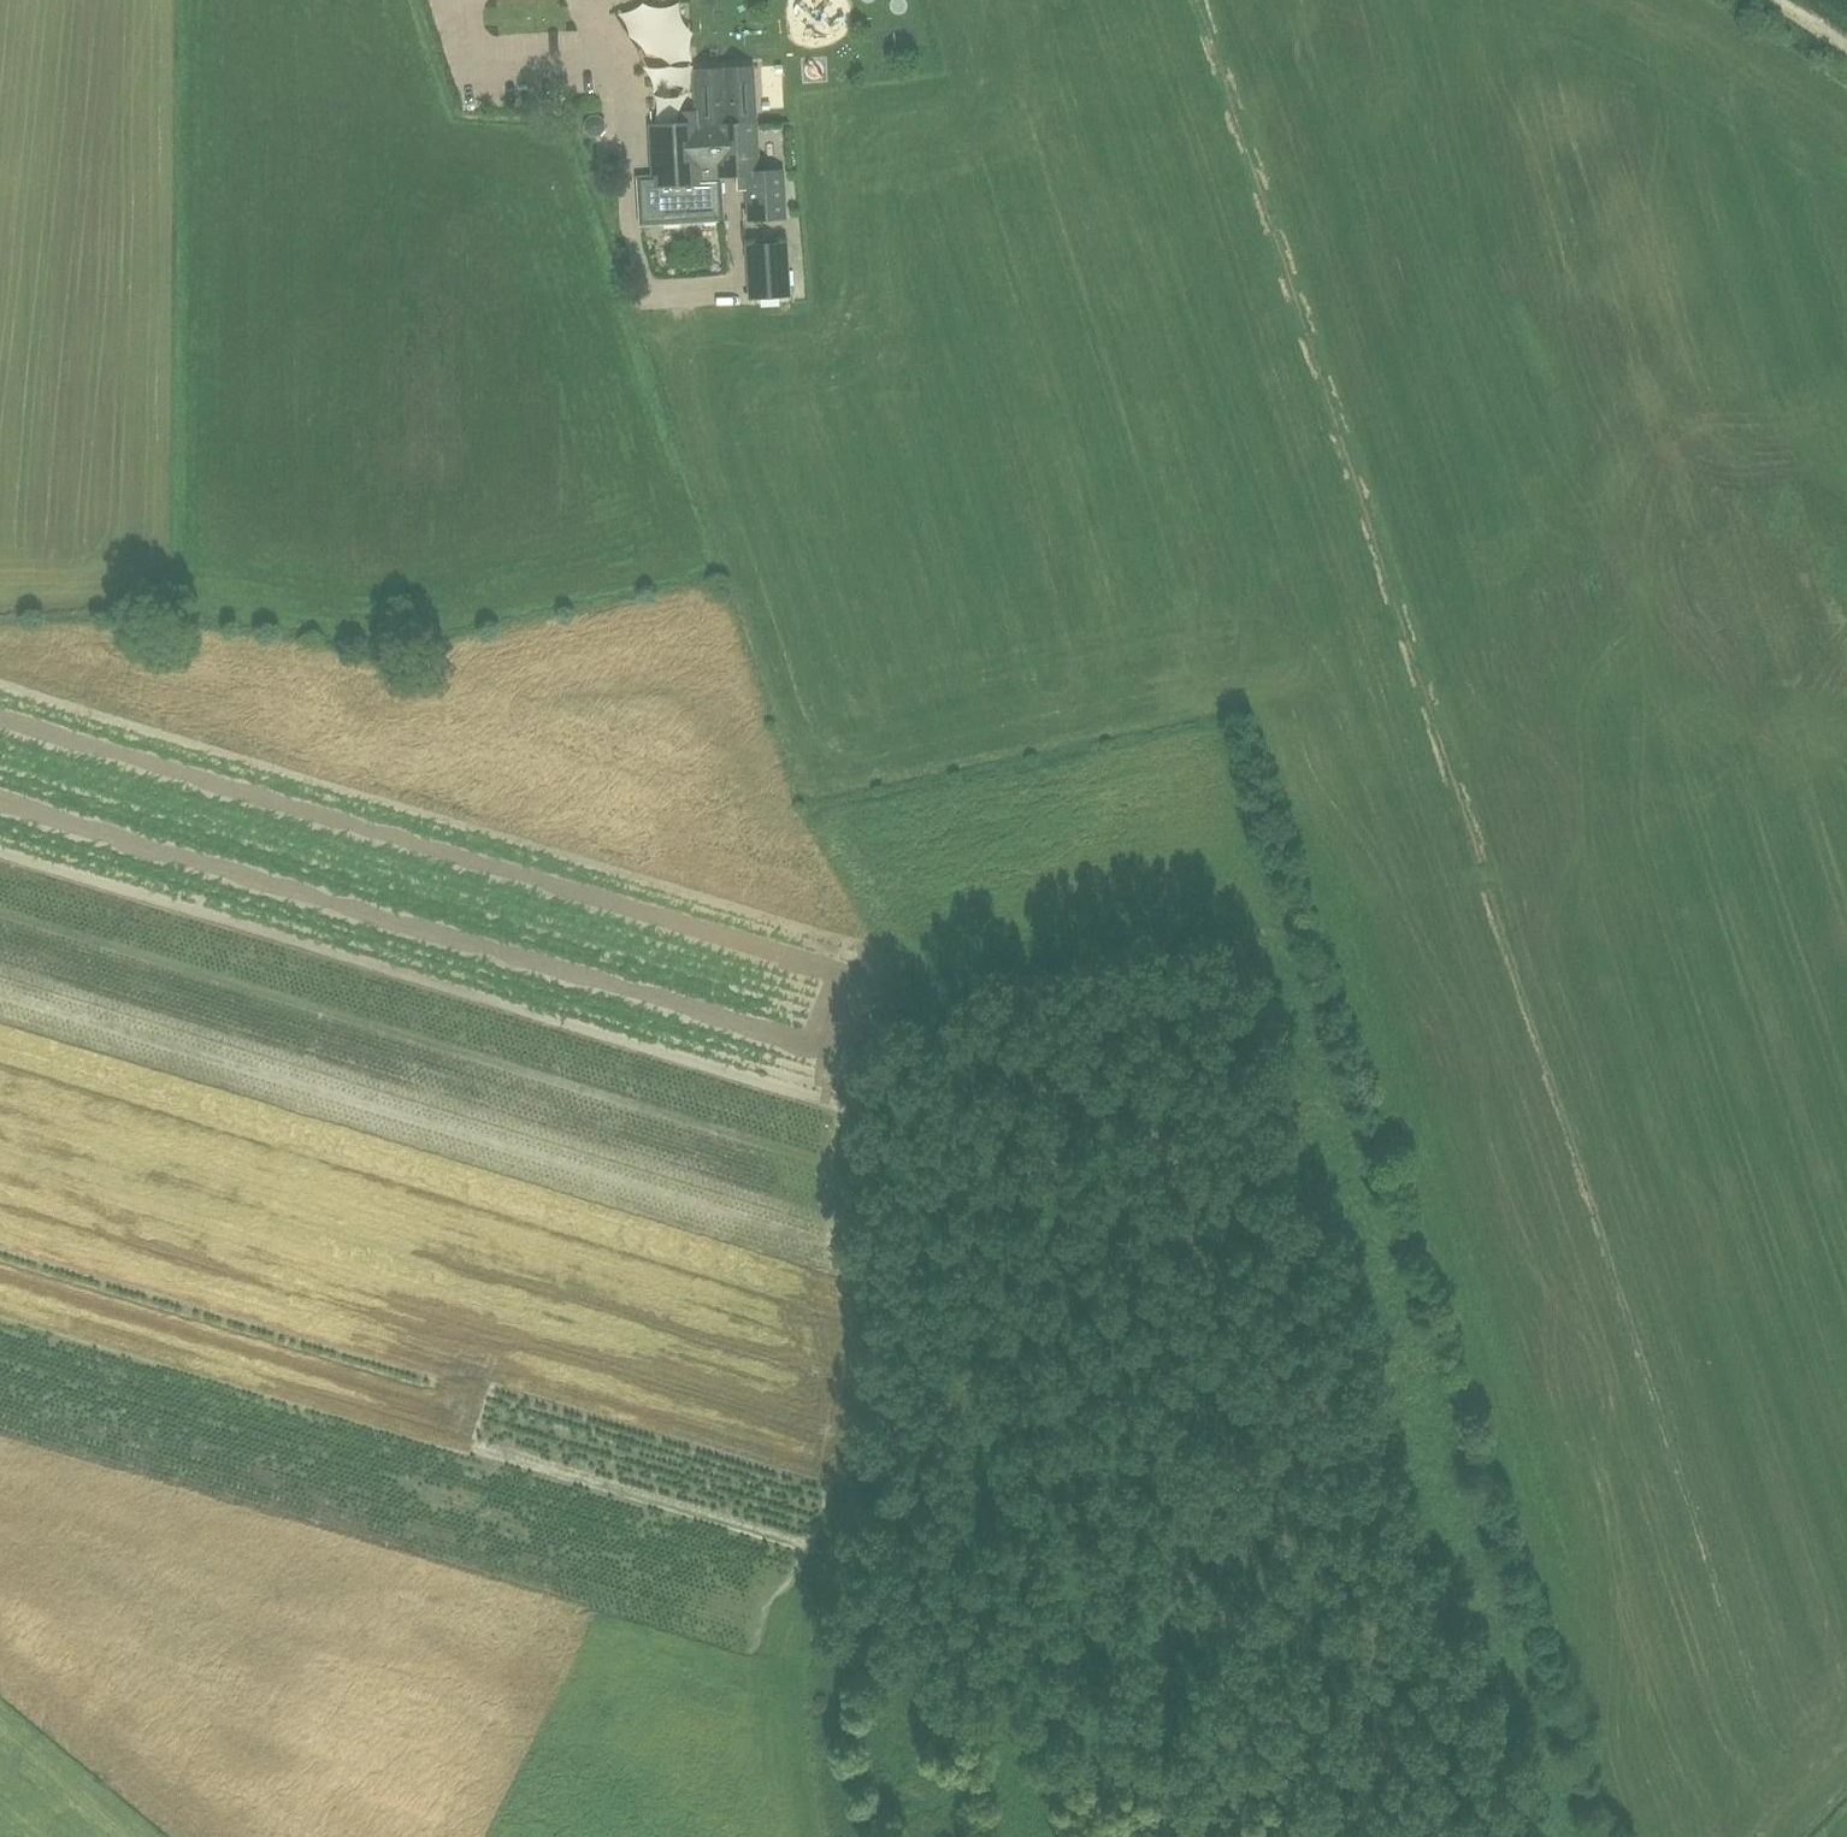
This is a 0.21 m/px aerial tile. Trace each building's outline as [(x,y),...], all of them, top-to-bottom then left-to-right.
[(757,171),(755,123),(752,66),(695,69),(698,112),(679,113),(680,124),(651,126),(654,178),(637,179),(641,226),(724,221),(721,175),(736,174),(737,190),(748,189),(750,219),(785,216),(782,170),(757,171)] [(790,294),(786,242),(748,244),(751,297),(790,294)]
